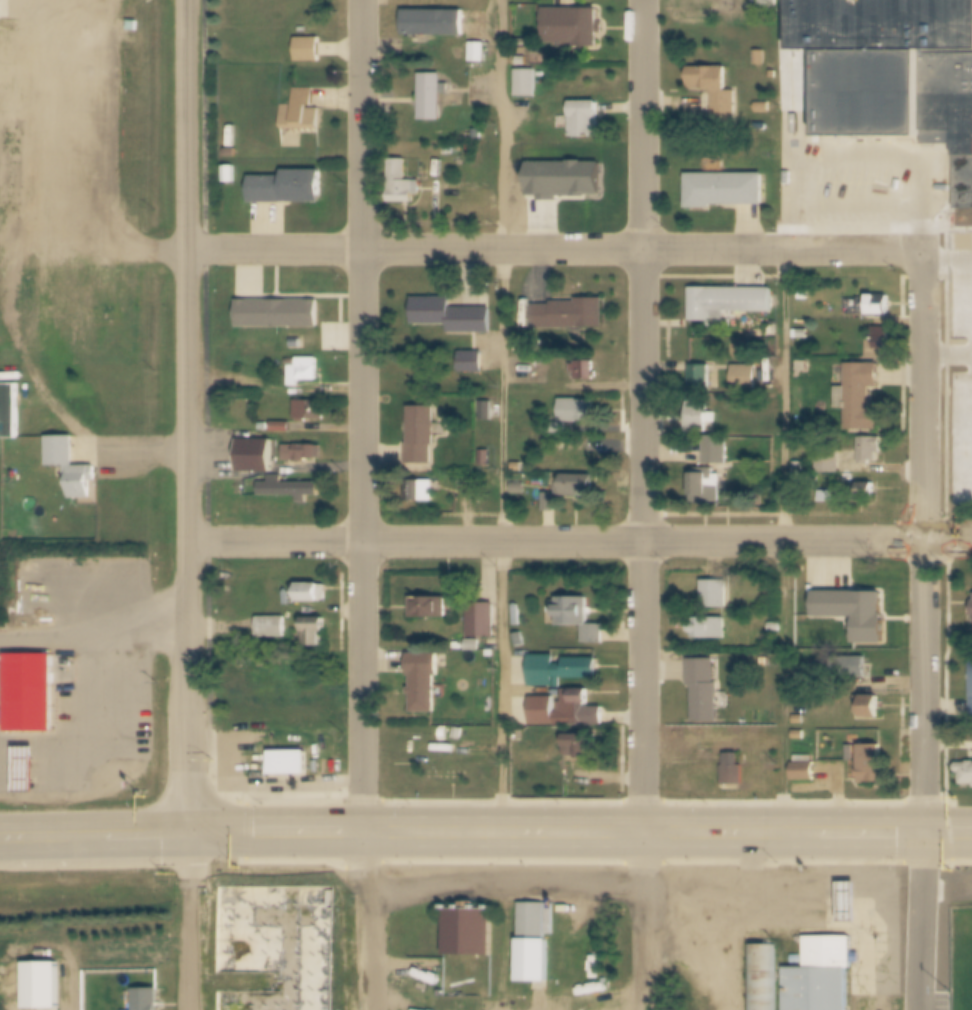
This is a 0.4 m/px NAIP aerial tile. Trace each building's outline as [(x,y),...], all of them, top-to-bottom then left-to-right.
[(796,50),(796,0),(971,0),(971,214),(955,214),(955,145),(923,145),(924,136),(813,136),(814,50),(796,50)] [(465,9),(464,32),(407,32),(407,9),(465,9)] [(546,11),(600,11),(600,51),(546,50),(546,11)] [(321,38),(321,59),(298,59),(298,38),(321,38)] [(473,44),(488,44),(488,64),(472,64),(473,44)] [(757,52),(767,52),(767,66),(756,66),(757,52)] [(739,94),(739,124),(715,124),(715,94),(691,94),(691,69),(728,69),(728,94),(739,94)] [(539,73),(539,100),(519,100),(519,73),(539,73)] [(422,75),(444,75),(444,123),(422,123),(422,75)] [(286,129),(286,106),(298,106),(298,89),(316,89),(316,109),(323,109),(323,129),(286,129)] [(759,104),(768,104),(768,113),(759,113),(759,104)] [(573,105),(600,105),(600,141),(573,141),(573,105)] [(477,129),(487,129),(486,141),(477,140),(477,129)] [(856,150),(823,150),(823,210),(856,210),(856,150)] [(409,160),(409,184),(416,184),(416,204),(391,204),(391,160),(409,160)] [(227,167),(238,167),(238,184),(226,184),(227,167)] [(252,177),(286,177),(286,171),(323,171),(323,205),(252,205),(252,177)] [(556,175),(585,175),(585,198),(556,198),(556,175)] [(766,176),(766,207),(714,207),(714,210),(689,210),(689,176),(766,176)] [(514,186),(526,186),(526,204),(514,204),(514,186)] [(971,313),(971,286),(960,286),(960,313),(971,313)] [(693,289),(775,289),(774,313),(729,313),(729,319),(712,319),(712,324),(693,324),(693,289)] [(801,291),(810,291),(810,300),(801,300),(801,291)] [(870,297),(891,298),(890,319),(870,319),(870,297)] [(450,326),(414,326),(414,300),(453,300),(453,309),(491,309),(491,334),(450,334),(450,326)] [(535,306),(554,306),(554,303),(578,303),(578,300),(606,300),(606,329),(534,329),(535,306)] [(320,301),(320,329),(240,329),(240,301),(320,301)] [(767,325),(776,325),(776,335),(767,335),(767,325)] [(875,328),(893,328),(893,357),(870,357),(870,337),(875,338),(875,328)] [(795,330),(810,330),(810,339),(795,339),(795,330)] [(304,339),(304,347),(294,347),(294,339),(304,339)] [(484,350),(484,369),(460,369),(460,350),(484,350)] [(298,366),(299,358),(320,359),(320,382),(302,382),(302,388),(291,388),(291,366),(298,366)] [(971,385),(971,359),(962,359),(962,385),(971,385)] [(578,361),(597,361),(597,382),(578,382),(578,361)] [(799,362),(810,362),(810,371),(799,371),(799,362)] [(711,365),(711,392),(694,392),(694,365),(711,365)] [(735,392),(735,365),(758,365),(758,392),(735,392)] [(849,387),(849,366),(880,366),(880,388),(872,388),(871,412),(879,412),(879,432),(849,432),(849,407),(839,406),(839,387),(849,387)] [(6,387),(21,388),(21,441),(6,441),(6,387)] [(298,400),(312,400),(312,422),(298,422),(298,400)] [(563,400),(597,400),(597,424),(563,424),(563,400)] [(481,402),(494,402),(493,420),(481,420),(481,402)] [(707,412),(717,412),(717,424),(707,424),(707,426),(690,426),(690,402),(707,402),(707,412)] [(408,445),(411,445),(411,405),(437,406),(437,447),(434,447),(434,466),(408,466),(408,445)] [(274,420),(292,420),(292,436),(274,436),(274,420)] [(727,435),(727,464),(706,464),(706,435),(727,435)] [(862,438),(884,438),(883,452),(880,452),(879,465),(862,465),(862,438)] [(75,467),(98,467),(98,483),(94,483),(94,501),(72,501),(72,489),(68,489),(68,468),(50,468),(50,439),(75,439),(75,467)] [(273,439),(273,474),(242,474),(242,439),(273,439)] [(307,460),(307,463),(297,463),(297,460),(286,460),(286,444),(322,444),(322,460),(307,460)] [(251,466),(251,448),(232,448),(232,466),(251,466)] [(481,449),(491,449),(491,467),(481,467),(481,449)] [(842,460),(841,478),(820,478),(820,460),(842,460)] [(516,463),(525,463),(525,471),(515,471),(516,463)] [(807,463),(807,475),(797,475),(797,463),(807,463)] [(965,464),(965,473),(953,473),(953,496),(970,496),(970,491),(971,491),(971,464),(965,464)] [(715,467),(715,474),(724,474),(724,507),(694,506),(694,467),(715,467)] [(564,485),(564,476),(600,476),(600,497),(564,497),(564,495),(560,495),(560,485),(564,485)] [(299,503),(299,498),(262,497),(262,483),(271,483),(271,477),(284,477),(284,483),(321,483),(321,498),(309,498),(309,503),(299,503)] [(436,482),(436,504),(409,504),(409,481),(436,482)] [(524,483),(524,493),(514,493),(514,482),(524,483)] [(860,483),(876,483),(876,495),(860,495),(860,483)] [(558,493),(558,513),(546,513),(546,493),(558,493)] [(730,583),(730,610),(705,610),(705,583),(730,583)] [(322,602),(322,605),(300,605),(300,597),(296,597),(296,584),(323,584),(323,586),(329,586),(329,602),(322,602)] [(857,619),(816,619),(816,593),(883,593),(883,614),(886,614),(886,646),(857,646),(857,619)] [(413,598),(448,598),(448,619),(413,619),(413,598)] [(559,602),(559,598),(590,598),(590,626),(606,626),(606,646),(585,645),(585,629),(559,629),(559,613),(555,613),(555,602),(559,602)] [(471,606),(498,606),(497,637),(471,637),(471,606)] [(288,617),(288,639),(260,639),(260,617),(288,617)] [(307,617),(327,617),(327,647),(307,647),(307,617)] [(728,620),(728,641),(696,641),(696,620),(728,620)] [(772,624),(782,624),(782,632),(772,632),(772,624)] [(468,640),(482,640),(482,651),(468,651),(468,640)] [(411,654),(440,654),(440,677),(437,677),(436,715),(414,715),(414,677),(411,677),(411,654)] [(57,657),(57,734),(9,734),(9,656),(57,657)] [(567,659),(598,659),(598,683),(567,683),(567,679),(556,679),(556,688),(533,688),(533,658),(556,658),(556,665),(567,665),(567,659)] [(868,658),(868,679),(845,679),(845,658),(868,658)] [(719,724),(696,724),(696,686),(691,686),(691,662),(717,662),(717,687),(720,687),(719,724)] [(589,707),(604,707),(604,729),(533,729),(534,698),(557,698),(556,714),(560,714),(561,703),(565,703),(565,690),(589,690),(589,707)] [(880,696),(880,719),(857,719),(857,696),(880,696)] [(796,717),(806,717),(806,726),(796,725),(796,717)] [(796,731),(806,731),(806,740),(796,740),(796,731)] [(568,737),(594,737),(594,763),(579,763),(579,757),(568,757),(568,737)] [(19,744),(42,745),(42,789),(19,789),(19,744)] [(435,745),(457,746),(456,754),(435,753),(435,745)] [(862,748),(884,748),(884,785),(862,785),(862,748)] [(273,754),(309,754),(309,779),(273,779),(273,754)] [(743,754),(743,788),(725,788),(725,754),(743,754)] [(796,763),(817,763),(817,783),(796,783),(796,763)] [(971,763),(971,787),(964,787),(964,775),(959,775),(959,765),(971,765),(971,763)] [(294,913),(294,878),(270,878),(270,889),(265,889),(265,913),(277,913),(277,922),(305,922),(305,913),(294,913)] [(843,928),(843,888),(859,888),(859,929),(843,928)] [(522,943),(522,904),(548,904),(548,943),(552,943),(552,986),(520,986),(520,943),(522,943)] [(479,914),(497,914),(497,959),(447,959),(448,913),(463,914),(463,905),(479,905),(479,914)] [(289,944),(289,932),(266,932),(266,944),(289,944)] [(849,973),(849,1009),(787,1009),(787,973),(807,973),(807,940),(854,940),(854,973),(849,973)] [(778,945),(778,1009),(752,1009),(752,945),(778,945)] [(61,966),(61,1009),(26,1009),(27,966),(61,966)] [(161,991),(161,1009),(137,1009),(137,991),(161,991)]
